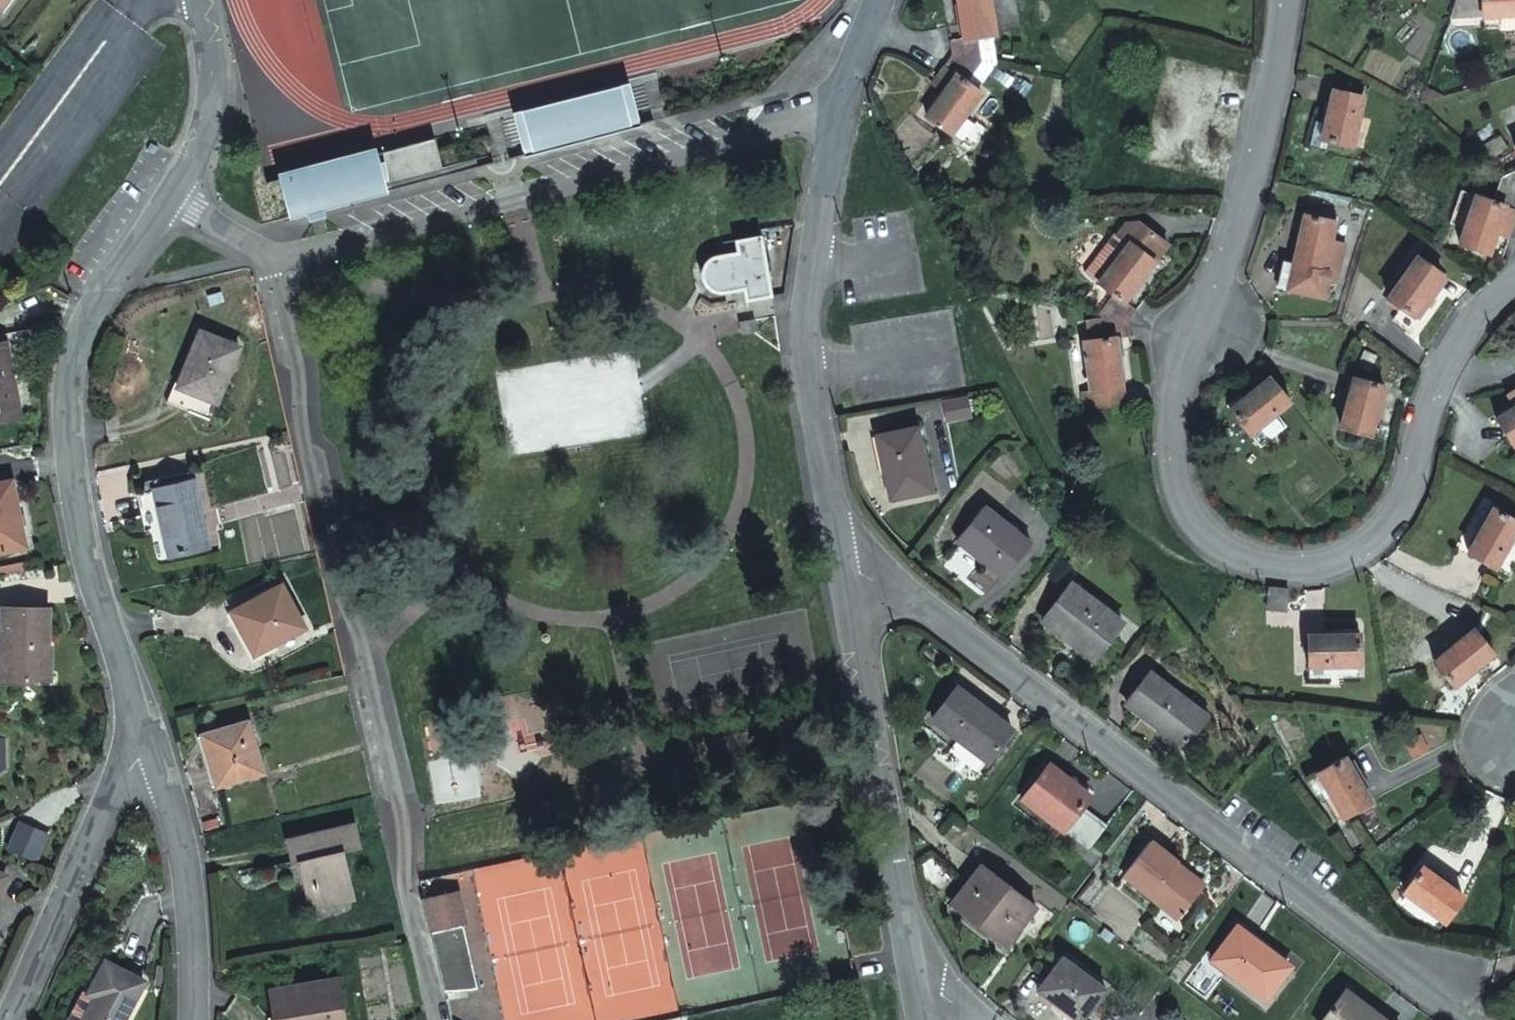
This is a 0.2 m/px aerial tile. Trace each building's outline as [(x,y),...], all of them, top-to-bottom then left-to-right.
[(949,38),(953,56),(979,62),(975,35),(993,33),(988,0),(958,0),(963,37),(949,38)] [(1449,13),(1514,11),(1514,0),(1454,0),(1449,13)] [(953,56),(944,69),(954,75),(927,116),(950,132),(979,91),(965,82),(979,62),(953,56)] [(1361,95),(1333,87),(1321,136),(1349,143),(1361,95)] [(525,156),(640,125),(630,88),(515,120),(525,156)] [(373,144),(279,169),(291,216),(444,175),(434,139),(376,154),(373,144)] [(1498,175),(1514,191),(1514,166),(1498,175)] [(1498,175),(1490,197),(1474,191),(1459,240),(1486,249),(1492,232),(1505,236),(1514,209),(1514,191),(1498,175)] [(1304,206),(1303,212),(1291,260),(1285,286),(1321,294),(1325,277),(1334,279),(1343,240),(1327,236),(1331,219),(1332,213),(1304,206)] [(1112,290),(1100,309),(1131,316),(1138,307),(1125,298),(1152,257),(1164,239),(1133,219),(1122,222),(1114,234),(1126,241),(1101,283),(1112,290)] [(746,298),(771,292),(760,233),(743,236),(741,228),(721,232),(723,239),(715,240),(717,253),(711,256),(706,261),(703,268),(703,275),(706,282),(711,287),(717,290),(725,291),(743,287),(746,298)] [(1441,268),(1417,251),(1387,294),(1411,311),(1441,268)] [(1275,283),(1285,286),(1291,260),(1281,258),(1275,283)] [(1131,316),(1100,309),(1102,334),(1087,335),(1093,385),(1084,386),(1087,402),(1125,396),(1116,333),(1131,332),(1131,316)] [(754,316),(739,319),(741,330),(756,328),(754,316)] [(200,331),(180,385),(198,392),(191,412),(211,419),(238,346),(200,331)] [(0,342),(0,419),(20,415),(4,341),(0,342)] [(1288,399),(1268,375),(1230,409),(1248,432),(1288,399)] [(1379,381),(1350,375),(1340,423),(1368,428),(1379,381)] [(198,392),(180,385),(174,382),(167,402),(191,412),(198,392)] [(969,390),(945,395),(948,414),(972,409),(969,390)] [(1497,412),(1511,435),(1514,432),(1514,400),(1497,412)] [(918,423),(877,433),(891,496),(932,486),(918,423)] [(0,482),(0,551),(29,545),(15,479),(0,482)] [(195,487),(142,500),(158,564),(212,551),(195,487)] [(1035,540),(986,502),(960,536),(1008,574),(1035,540)] [(1492,502),(1467,547),(1493,562),(1514,523),(1514,516),(1492,502)] [(1043,617),(1072,639),(1076,634),(1098,650),(1122,619),(1072,580),(1043,617)] [(1289,586),(1270,584),(1268,603),(1285,607),(1289,586)] [(283,589),(232,616),(255,659),(305,633),(283,589)] [(51,610),(8,608),(5,657),(9,657),(7,683),(32,684),(32,679),(52,680),(52,658),(49,658),(51,610)] [(1473,625),(1434,657),(1453,681),(1493,649),(1473,625)] [(1360,630),(1310,628),(1309,660),(1360,661),(1360,630)] [(1076,634),(1072,639),(1093,656),(1098,650),(1076,634)] [(1205,714),(1150,669),(1125,699),(1181,744),(1205,714)] [(1021,732),(962,686),(937,718),(995,764),(1021,732)] [(248,726),(201,741),(217,792),(263,777),(248,726)] [(1347,751),(1320,767),(1346,811),(1373,795),(1347,751)] [(1101,802),(1060,770),(1032,805),(1097,857),(1116,835),(1090,814),(1101,802)] [(7,849),(35,862),(47,834),(19,822),(7,849)] [(299,864),(306,891),(311,890),(317,909),(353,901),(342,855),(359,850),(354,829),(288,843),(294,866),(299,864)] [(1181,880),(1187,873),(1160,851),(1133,884),(1172,916),(1188,929),(1202,909),(1203,908),(1207,901),(1181,880)] [(1466,893),(1423,863),(1405,888),(1449,918),(1466,893)] [(1043,915),(988,873),(959,911),(1012,953),(1043,915)] [(1213,895),(1187,873),(1181,880),(1207,901),(1213,895)] [(311,890),(306,891),(310,910),(317,909),(311,890)] [(438,965),(444,990),(471,988),(456,923),(464,921),(457,890),(423,898),(430,929),(438,965)] [(1298,979),(1245,940),(1220,974),(1272,1014),(1298,979)] [(102,962),(86,993),(92,996),(90,1001),(78,994),(65,1018),(65,1019),(121,1019),(141,981),(102,962)] [(1071,968),(1045,1001),(1071,1019),(1098,1019),(1113,1001),(1071,968)] [(276,1019),(342,1019),(336,984),(271,996),(276,1019)] [(1356,1002),(1342,1019),(1378,1019),(1356,1002)]
